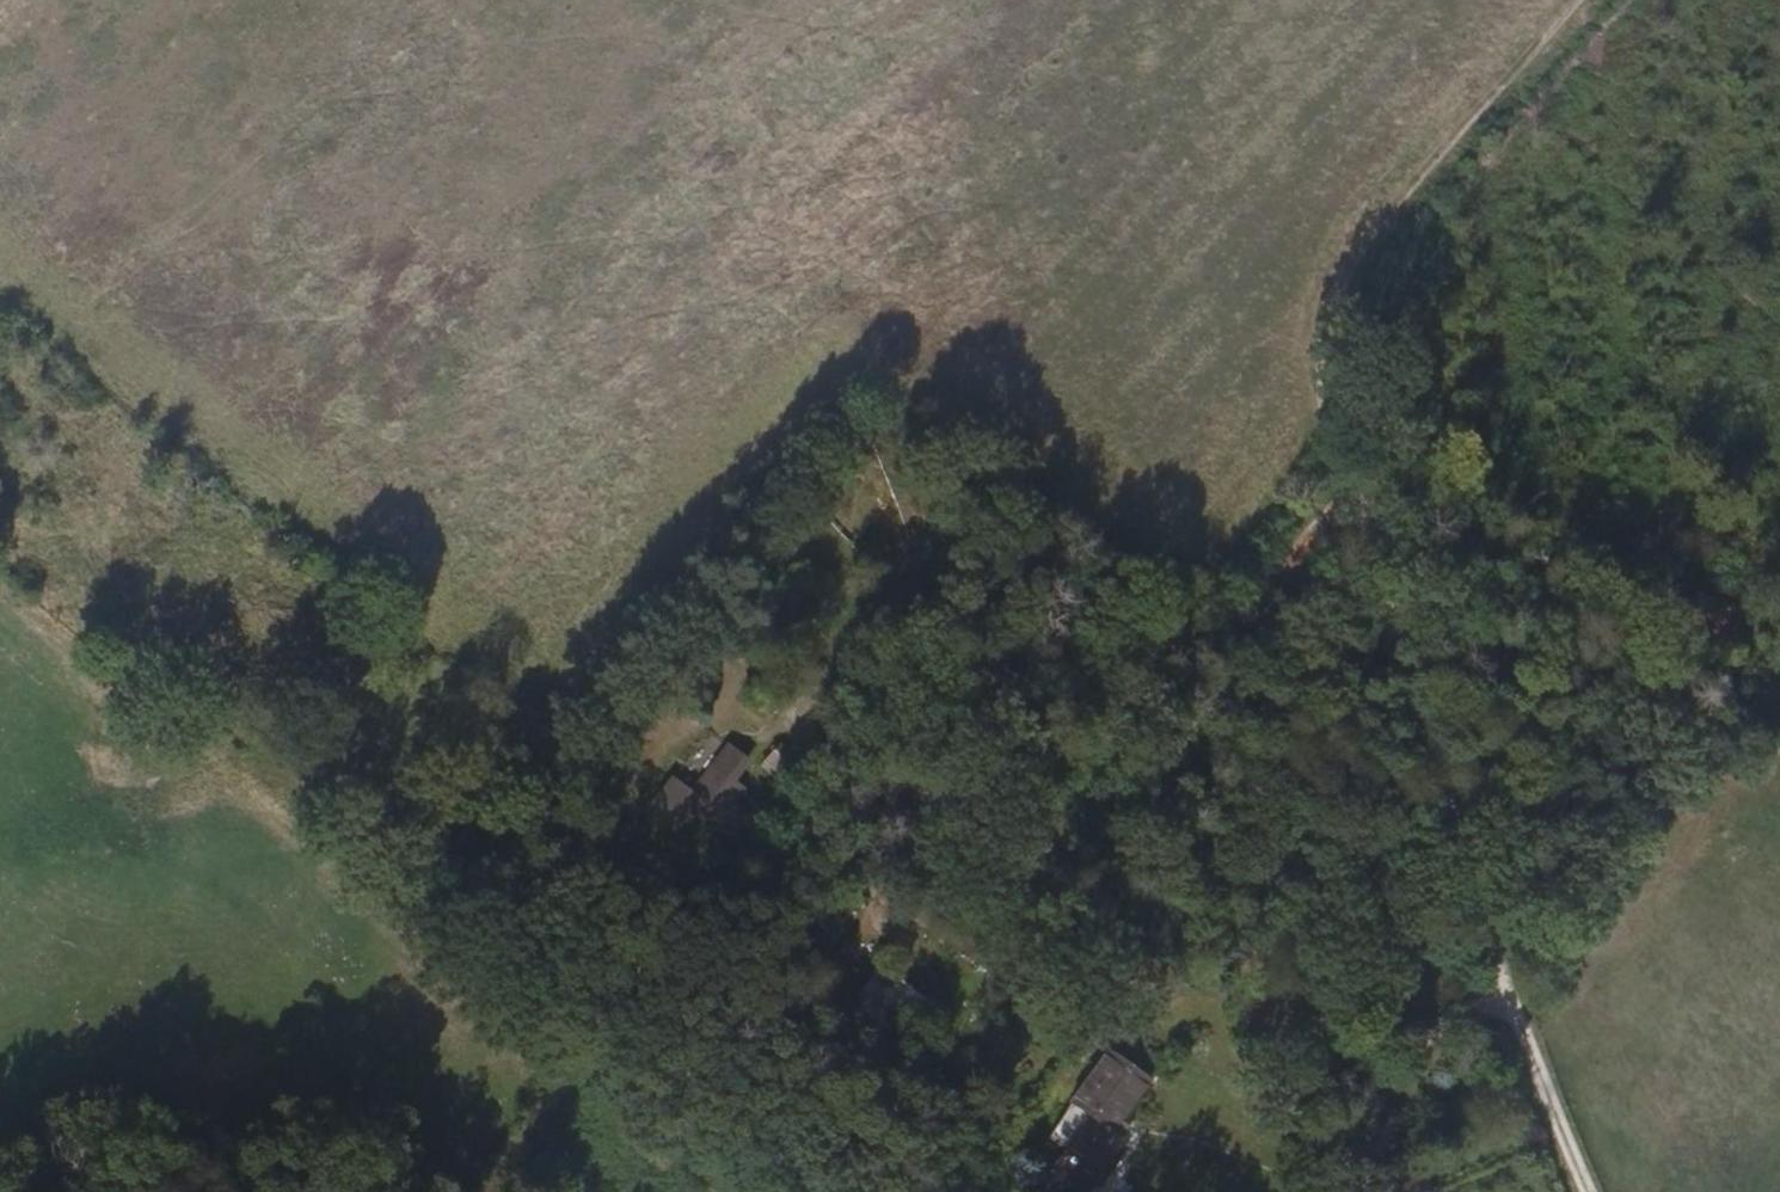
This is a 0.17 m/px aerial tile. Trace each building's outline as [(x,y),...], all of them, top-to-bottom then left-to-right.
[(746,773),(702,743),(669,791),(714,821),(746,773)] [(898,1050),(926,1000),(875,972),(847,1022),(898,1050)] [(1115,1143),(1148,1089),(1102,1060),(1068,1114),(1115,1143)]
